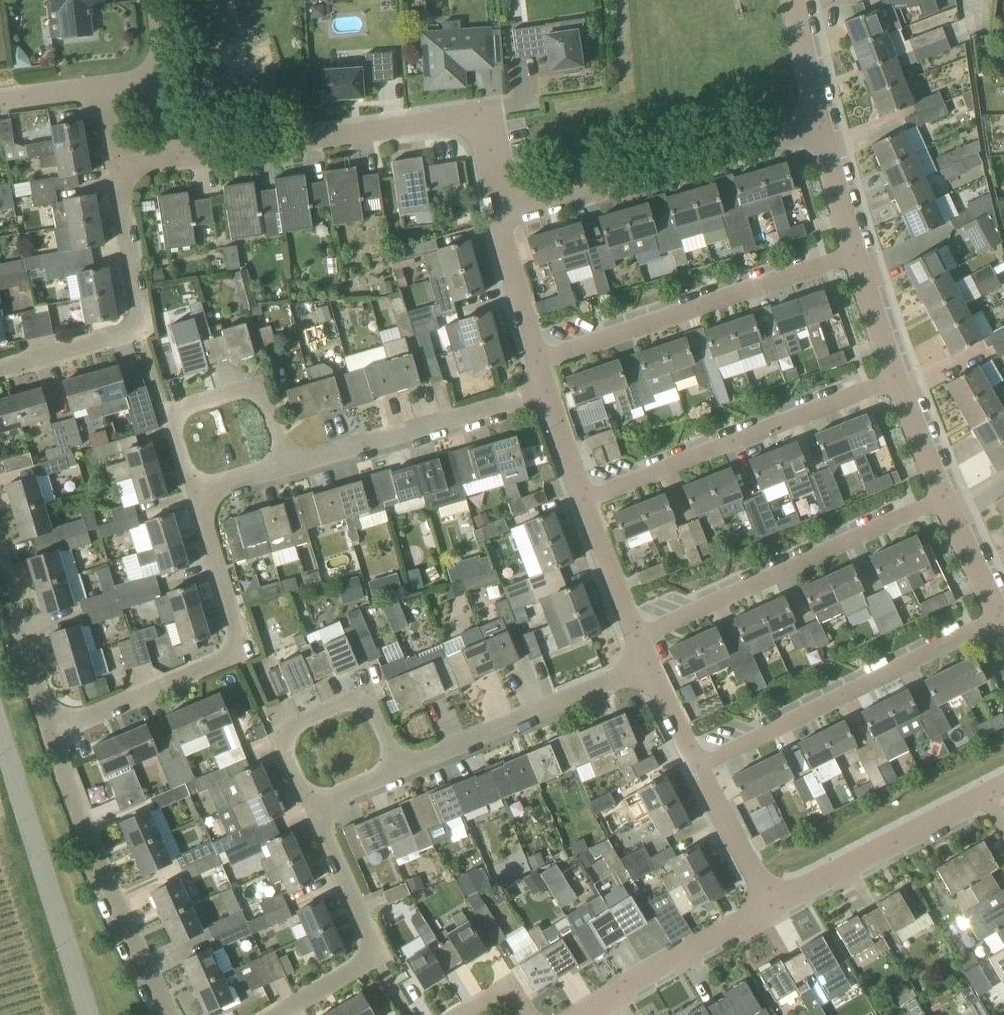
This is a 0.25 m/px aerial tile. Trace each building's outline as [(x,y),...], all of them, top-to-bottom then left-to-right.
[(53,2),(54,11),(60,11),(63,38),(92,34),(89,15),(93,15),(92,10),(89,10),(88,0),(53,0),(53,2)] [(901,29),(894,9),(920,6),(919,0),(883,0),(884,10),(878,12),(877,10),(844,23),(853,47),(901,29)] [(323,6),(311,7),(312,19),(324,18),(323,6)] [(49,13),(48,37),(58,37),(58,14),(49,13)] [(460,34),(459,22),(443,23),(444,35),(425,36),(428,87),(462,84),(461,73),(459,70),(463,65),(466,67),(490,66),(487,32),(460,34)] [(548,54),(550,70),(565,69),(565,74),(578,72),(578,67),(582,67),(579,47),(587,46),(584,30),(561,33),(560,24),(545,26),(512,30),(516,59),(548,54)] [(853,47),(862,71),(895,58),(913,51),(946,39),(942,28),(905,42),(900,30),(853,47)] [(946,39),(913,51),(917,62),(950,49),(946,39)] [(15,69),(32,66),(28,58),(21,59),(18,45),(11,45),(15,69)] [(324,101),(364,99),(363,83),(394,81),(392,52),(366,54),(367,68),(322,71),(324,101)] [(895,58),(862,71),(871,94),(904,82),(899,69),(895,58)] [(880,118),(913,106),(904,82),(871,94),(880,118)] [(923,112),(944,103),(939,92),(918,102),(923,112)] [(909,131),(949,114),(944,103),(923,112),(904,120),(909,131)] [(14,143),(11,119),(0,121),(0,139),(1,144),(14,143)] [(40,156),(87,148),(82,122),(51,128),(53,140),(25,145),(27,158),(40,156)] [(881,169),(914,155),(904,131),(871,145),(881,169)] [(942,171),(962,161),(961,160),(980,151),(978,140),(937,159),(942,171)] [(91,172),(87,148),(40,156),(42,169),(58,166),(60,177),(29,182),(32,196),(56,191),(56,190),(79,186),(77,174),(91,172)] [(892,193),(925,178),(914,155),(881,169),(892,193)] [(427,191),(448,188),(460,187),(456,162),(423,167),(422,157),(391,162),(399,216),(430,211),(427,191)] [(946,180),(966,171),(962,161),(942,171),(946,180)] [(785,214),(780,194),(793,190),(785,163),(759,171),(771,211),(773,217),(785,214)] [(357,177),(356,167),(325,172),(327,182),(330,206),(333,226),(363,221),(360,201),(381,198),(378,174),(357,177)] [(745,254),(757,250),(747,218),(771,211),(759,171),(733,179),(737,191),(728,194),(743,245),(745,254)] [(306,185),(305,175),(274,179),(276,189),(279,213),(282,233),(312,229),(309,209),(330,206),(327,182),(306,185)] [(902,216),(935,201),(925,178),(892,193),(902,216)] [(255,192),(254,182),(223,187),(231,240),(261,236),(259,217),(279,213),(276,189),(255,192)] [(12,195),(10,183),(0,185),(0,198),(12,195)] [(725,229),(731,249),(743,245),(728,194),(718,197),(714,184),(690,191),(703,235),(725,229)] [(58,202),(56,191),(32,196),(34,207),(52,204),(56,228),(54,229),(100,221),(95,196),(58,202)] [(671,251),(683,248),(681,241),(703,235),(690,191),(666,198),(670,212),(661,215),(671,251)] [(189,202),(188,192),(157,197),(165,251),(196,246),(193,226),(214,223),(210,199),(189,202)] [(962,226),(994,211),(993,210),(990,194),(967,205),(969,210),(949,219),(954,229),(955,230),(962,226)] [(14,208),(12,195),(0,198),(0,211),(14,208)] [(945,224),(944,221),(935,201),(902,216),(912,239),(945,224)] [(651,218),(647,204),(622,211),(635,255),(658,248),(659,254),(671,251),(661,215),(651,218)] [(603,271),(615,267),(614,261),(635,255),(622,211),(599,218),(605,237),(607,245),(597,248),(603,271)] [(1002,243),(994,211),(962,226),(978,255),(1002,243)] [(58,252),(43,255),(45,267),(45,268),(68,264),(66,252),(104,245),(100,221),(54,229),(58,252)] [(587,250),(585,243),(580,223),(553,231),(575,304),(566,273),(590,265),(593,274),(603,271),(597,248),(587,250)] [(781,244),(807,236),(803,225),(777,232),(779,237),(781,244)] [(575,304),(553,231),(528,239),(536,265),(547,262),(552,277),(554,276),(559,296),(546,300),(549,312),(575,304)] [(439,251),(435,239),(389,252),(392,264),(414,258),(423,255),(430,281),(432,280),(445,276),(477,267),(470,242),(439,251)] [(228,271),(240,269),(237,246),(225,248),(228,271)] [(916,290),(948,273),(935,249),(903,266),(916,290)] [(27,271),(45,267),(43,255),(25,258),(25,260),(27,271)] [(27,273),(27,272),(25,260),(0,264),(0,277),(27,273)] [(992,269),(995,275),(1003,271),(1003,263),(992,269)] [(68,264),(45,268),(47,280),(47,281),(71,276),(68,264)] [(976,286),(995,275),(992,269),(990,265),(970,276),(976,286)] [(477,267),(445,276),(432,280),(430,281),(436,303),(432,305),(436,318),(454,311),(452,302),(484,292),(477,267)] [(402,268),(394,270),(399,288),(407,286),(402,268)] [(81,299),(113,293),(108,269),(77,274),(81,299)] [(244,311),(252,309),(257,307),(246,269),(234,273),(244,311)] [(19,286),(20,292),(31,290),(29,283),(27,273),(0,277),(0,290),(19,286)] [(927,311),(959,295),(954,284),(948,273),(916,290),(927,311)] [(1001,286),(995,275),(976,286),(981,296),(1001,286)] [(830,356),(818,322),(831,318),(822,291),(796,300),(807,330),(821,372),(847,363),(843,351),(830,356)] [(86,324),(117,318),(113,293),(81,299),(86,324)] [(971,317),(965,305),(959,295),(927,311),(939,334),(971,317)] [(387,361),(396,392),(421,385),(412,354),(410,354),(406,338),(414,335),(411,325),(407,313),(402,297),(389,301),(402,340),(383,345),(383,347),(387,361)] [(777,360),(801,351),(796,334),(807,330),(796,300),(771,309),(776,322),(766,325),(777,360)] [(44,305),(34,307),(35,310),(36,315),(49,312),(47,305),(44,305)] [(328,306),(316,309),(319,324),(331,320),(328,306)] [(26,340),(40,337),(36,315),(35,310),(20,313),(26,340)] [(413,311),(407,313),(411,325),(417,323),(413,311)] [(993,346),(1003,340),(1003,327),(993,333),(982,311),(971,317),(939,334),(951,357),(983,340),(988,349),(993,346)] [(53,335),(49,312),(36,315),(40,337),(53,335)] [(466,347),(497,338),(490,313),(459,322),(466,347)] [(756,329),(752,315),(727,324),(740,360),(763,353),(766,363),(777,360),(766,325),(756,329)] [(417,323),(411,325),(414,335),(415,337),(428,333),(440,329),(436,318),(423,321),(417,323)] [(194,322),(171,328),(185,376),(209,369),(208,365),(218,362),(208,328),(197,331),(194,322)] [(255,356),(246,324),(222,330),(220,324),(208,328),(218,362),(230,359),(231,363),(255,356)] [(730,403),(718,368),(740,360),(727,324),(704,331),(709,345),(699,348),(711,383),(719,406),(730,403)] [(264,353),(277,349),(271,326),(257,330),(264,353)] [(473,373),(505,364),(497,338),(466,347),(473,373)] [(689,351),(685,338),(660,346),(675,388),(676,387),(674,384),(696,376),(700,387),(711,383),(699,348),(689,351)] [(993,346),(999,358),(1003,355),(1003,340),(993,346)] [(643,406),(655,402),(653,395),(675,388),(660,346),(637,354),(646,380),(636,384),(643,406)] [(443,381),(437,362),(435,356),(423,360),(425,366),(431,385),(443,381)] [(396,392),(387,361),(349,372),(359,406),(374,401),(373,399),(396,392)] [(618,361),(591,370),(601,397),(612,393),(619,414),(643,406),(636,384),(626,387),(618,361)] [(334,377),(332,369),(323,364),(305,369),(319,414),(342,408),(343,410),(359,406),(349,372),(334,377)] [(99,405),(126,397),(125,393),(117,366),(90,374),(99,405)] [(788,368),(783,370),(784,371),(787,382),(799,378),(795,366),(788,368)] [(959,407),(990,389),(977,367),(946,385),(959,407)] [(295,421),(319,414),(305,369),(310,384),(286,391),(295,421)] [(578,413),(597,407),(603,405),(601,397),(591,370),(566,378),(578,413)] [(99,405),(90,374),(64,381),(73,412),(87,408),(90,420),(103,417),(99,405)] [(136,435),(140,434),(159,428),(146,386),(132,390),(140,416),(131,419),(136,435)] [(22,427),(49,419),(40,388),(13,396),(22,427)] [(972,429),(1003,411),(990,389),(959,407),(972,429)] [(22,427),(13,396),(0,400),(0,433),(22,427)] [(1003,440),(1003,414),(1003,411),(972,429),(984,451),(1003,440)] [(865,415),(841,425),(854,459),(863,484),(868,496),(893,486),(888,474),(875,479),(865,455),(879,450),(865,415)] [(71,448),(82,445),(75,418),(63,421),(71,448)] [(72,454),(71,448),(63,421),(51,425),(57,448),(45,451),(48,462),(73,454),(73,453),(72,454)] [(828,468),(818,472),(833,508),(844,504),(838,489),(833,475),(839,466),(854,459),(841,425),(815,435),(825,460),(828,468)] [(622,457),(612,429),(587,438),(591,449),(601,446),(607,462),(622,457)] [(522,498),(520,493),(515,483),(529,480),(516,436),(493,443),(513,515),(548,502),(543,490),(525,497),(522,498)] [(1003,469),(1003,440),(984,451),(997,473),(1003,469)] [(95,460),(118,453),(115,441),(92,448),(95,460)] [(796,442),(774,451),(785,481),(784,481),(792,500),(805,495),(798,476),(808,472),(796,442)] [(111,484),(132,478),(160,469),(152,443),(124,452),(127,461),(106,467),(111,484)] [(453,451),(463,484),(474,481),(501,473),(513,516),(513,515),(493,443),(469,450),(468,447),(453,451)] [(597,467),(607,464),(607,462),(601,446),(591,449),(597,467)] [(439,508),(442,518),(470,510),(463,484),(453,451),(437,456),(438,459),(416,465),(429,511),(439,508)] [(784,481),(785,481),(774,451),(749,461),(761,491),(784,481)] [(7,473),(34,465),(30,453),(4,461),(7,473)] [(42,476),(77,466),(73,454),(48,462),(38,464),(42,476)] [(429,511),(416,465),(391,472),(391,469),(376,474),(385,507),(423,496),(427,511),(429,511)] [(719,507),(742,498),(730,468),(708,477),(719,507)] [(140,504),(168,495),(160,469),(132,478),(140,504)] [(833,508),(818,472),(807,477),(816,499),(821,513),(833,508)] [(338,488),(350,532),(357,530),(362,528),(359,518),(386,510),(385,507),(376,474),(359,479),(360,481),(338,488)] [(13,513),(45,504),(37,477),(5,486),(13,513)] [(724,523),(718,507),(719,507),(708,477),(683,487),(695,517),(706,512),(713,528),(724,523)] [(350,532),(338,488),(314,495),(313,492),(298,496),(307,530),(345,519),(349,532),(350,532)] [(664,494),(640,504),(654,540),(676,531),(690,567),(702,562),(696,546),(687,524),(677,527),(664,494)] [(775,522),(764,494),(753,498),(768,535),(800,523),(796,514),(775,522)] [(307,530),(298,496),(282,501),(282,504),(260,510),(272,553),(311,542),(307,530)] [(994,502),(1003,517),(1003,496),(994,502)] [(751,542),(768,535),(753,498),(741,502),(753,531),(747,533),(751,542)] [(111,510),(114,522),(137,516),(133,503),(111,510)] [(21,540),(53,531),(45,504),(13,513),(21,540)] [(654,540),(640,504),(614,514),(624,540),(627,539),(631,549),(654,540)] [(235,563),(248,559),(272,553),(260,510),(235,517),(237,525),(225,529),(235,563)] [(534,549),(564,538),(554,513),(524,524),(534,549)] [(137,516),(114,522),(98,527),(102,538),(130,530),(137,553),(136,554),(181,541),(173,514),(146,523),(140,524),(137,516)] [(478,529),(481,528),(491,524),(486,514),(473,519),(478,529)] [(57,527),(61,539),(88,532),(84,519),(57,527)] [(485,540),(509,530),(504,519),(491,524),(481,528),(485,539),(485,540)] [(698,519),(687,524),(696,546),(707,542),(698,519)] [(485,539),(481,528),(478,529),(473,530),(476,543),(485,539)] [(619,528),(612,530),(617,543),(623,540),(619,528)] [(357,530),(350,532),(353,541),(359,539),(357,530)] [(35,588),(67,578),(59,552),(64,550),(64,552),(91,544),(88,532),(61,539),(54,541),(35,547),(38,557),(27,560),(35,588)] [(912,591),(924,585),(922,581),(919,575),(928,570),(927,566),(929,565),(915,536),(892,547),(912,591)] [(543,573),(573,562),(564,538),(534,549),(543,573)] [(189,566),(181,541),(136,554),(140,567),(157,562),(161,575),(189,566)] [(902,595),(912,591),(892,547),(870,557),(883,586),(885,585),(896,580),(902,595)] [(493,570),(489,557),(481,560),(484,572),(493,570)] [(642,585),(667,575),(662,563),(637,573),(642,585)] [(865,599),(862,591),(863,591),(851,566),(826,577),(842,613),(843,613),(845,617),(868,606),(881,635),(892,630),(875,594),(865,599)] [(455,567),(447,569),(451,582),(459,580),(455,567)] [(464,592),(500,582),(496,569),(493,570),(484,572),(460,580),(464,592)] [(116,590),(119,598),(158,586),(155,574),(115,586),(116,590)] [(359,576),(337,582),(343,604),(365,598),(359,576)] [(503,588),(507,598),(508,600),(541,587),(540,587),(536,576),(503,588)] [(295,577),(280,581),(284,594),(289,592),(296,590),(299,589),(295,577)] [(820,623),(842,613),(826,577),(802,588),(814,614),(815,613),(818,620),(807,625),(817,647),(828,641),(820,623)] [(74,602),(67,578),(35,588),(43,614),(75,605),(74,602)] [(508,600),(512,611),(535,602),(536,604),(540,602),(549,625),(591,609),(582,584),(567,590),(563,579),(540,587),(541,587),(508,600)] [(257,588),(260,599),(260,601),(277,596),(284,594),(280,581),(257,588)] [(458,584),(445,588),(449,599),(462,594),(458,584)] [(158,586),(119,598),(120,602),(120,603),(122,610),(155,600),(162,623),(175,619),(175,620),(203,612),(195,585),(167,594),(167,595),(162,597),(158,586)] [(875,594),(892,630),(903,625),(892,601),(886,589),(875,594)] [(120,602),(119,598),(116,590),(87,599),(79,601),(83,613),(120,602)] [(924,616),(947,605),(942,594),(919,604),(924,616)] [(796,630),(793,623),(795,622),(783,596),(758,608),(774,644),(775,644),(774,642),(789,635),(797,631),(804,648),(806,652),(817,647),(807,625),(796,630)] [(508,600),(507,598),(494,603),(503,625),(514,621),(515,621),(512,611),(508,600)] [(382,605),(388,619),(403,612),(397,599),(382,605)] [(124,615),(122,610),(120,603),(120,602),(83,613),(87,626),(124,615)] [(358,608),(348,613),(353,626),(361,647),(367,660),(367,661),(368,663),(380,658),(372,639),(365,621),(364,621),(358,608)] [(774,644),(758,608),(734,619),(746,645),(747,644),(750,651),(739,656),(748,678),(760,672),(752,655),(774,644)] [(601,633),(591,609),(549,625),(561,621),(570,645),(601,633)] [(177,656),(198,650),(195,642),(211,637),(203,612),(175,620),(183,646),(175,649),(177,656)] [(307,636),(310,644),(323,677),(334,673),(336,676),(359,667),(352,651),(343,630),(340,623),(318,631),(307,636)] [(57,662),(89,652),(81,625),(49,635),(57,662)] [(155,626),(141,630),(129,633),(131,640),(139,666),(150,663),(144,642),(158,638),(155,626)] [(353,626),(343,630),(352,651),(361,647),(353,626)] [(460,634),(466,648),(447,656),(461,688),(475,682),(474,679),(497,670),(484,640),(484,641),(477,627),(460,634)] [(728,661),(726,657),(728,656),(715,628),(692,638),(709,676),(730,666),(738,682),(748,678),(739,656),(728,661)] [(497,670),(520,660),(507,631),(484,640),(497,670)] [(530,661),(542,656),(534,637),(532,631),(520,636),(522,642),(530,661)] [(709,676),(692,638),(669,648),(683,677),(685,676),(687,679),(695,675),(693,672),(694,672),(698,680),(709,676)] [(126,670),(139,666),(131,640),(118,643),(126,670)] [(310,644),(298,649),(276,658),(291,695),(314,685),(313,681),(323,677),(310,644)] [(442,645),(442,644),(405,660),(424,705),(434,701),(433,697),(444,692),(445,695),(461,688),(447,656),(443,644),(442,645)] [(65,688),(97,679),(89,652),(57,662),(65,688)] [(405,660),(404,657),(388,663),(380,667),(399,711),(421,702),(423,706),(424,705),(405,660)] [(968,708),(983,701),(976,686),(985,682),(973,657),(949,669),(961,694),(968,708)] [(937,706),(961,694),(949,669),(925,681),(937,706)] [(99,697),(94,681),(83,684),(88,700),(99,697)] [(896,726),(919,715),(906,690),(884,701),(896,726)] [(229,751),(220,728),(231,724),(219,693),(193,704),(205,735),(209,743),(220,769),(225,767),(246,758),(241,746),(229,751)] [(718,696),(697,706),(696,706),(701,717),(724,707),(718,696)] [(896,726),(884,701),(862,712),(867,724),(858,728),(867,745),(887,785),(898,779),(882,750),(902,740),(896,726)] [(183,785),(186,783),(195,779),(181,745),(205,735),(193,704),(167,715),(174,732),(163,737),(176,768),(183,785)] [(940,736),(951,730),(941,709),(930,714),(940,736)] [(639,762),(632,745),(637,743),(624,713),(601,723),(620,768),(620,767),(626,782),(658,769),(653,756),(639,762)] [(930,741),(940,736),(930,714),(919,719),(930,741)] [(1003,726),(1003,719),(1001,714),(977,726),(983,737),(1003,726)] [(833,757),(856,746),(843,721),(821,732),(833,757)] [(620,768),(601,723),(579,732),(578,730),(563,736),(576,768),(590,762),(596,777),(620,768)] [(176,768),(163,737),(152,742),(152,741),(145,725),(119,735),(132,765),(157,755),(164,772),(176,768)] [(976,727),(965,732),(970,741),(981,736),(976,727)] [(841,773),(833,757),(821,732),(798,744),(811,769),(811,768),(813,772),(803,777),(814,798),(825,793),(821,783),(841,773)] [(93,746),(106,776),(115,799),(141,788),(132,765),(119,735),(93,746)] [(539,783),(576,768),(563,736),(548,742),(549,745),(527,754),(539,783)] [(943,741),(938,759),(949,753),(943,741)] [(867,745),(855,751),(876,791),(887,785),(867,745)] [(780,753),(756,765),(768,790),(793,778),(780,753)] [(539,783),(527,754),(504,763),(503,761),(488,767),(501,799),(539,783)] [(220,769),(195,779),(200,791),(219,782),(230,809),(233,807),(272,789),(261,764),(230,778),(225,767),(220,769)] [(768,790),(756,765),(732,777),(744,802),(756,796),(761,808),(774,801),(768,790)] [(489,804),(501,799),(488,767),(473,773),(474,776),(452,785),(465,815),(465,814),(486,806),(489,804)] [(650,815),(678,799),(666,777),(637,792),(650,815)] [(803,777),(793,782),(799,793),(804,803),(814,798),(803,777)] [(195,779),(186,783),(191,795),(200,791),(195,779)] [(874,791),(870,781),(852,790),(856,799),(874,791)] [(171,790),(150,799),(155,810),(155,811),(161,808),(184,797),(191,795),(186,783),(183,785),(171,790)] [(465,815),(452,785),(430,794),(429,792),(414,798),(427,830),(465,815)] [(121,811),(146,800),(142,791),(141,788),(115,799),(121,811)] [(220,840),(213,843),(217,854),(225,850),(257,838),(252,828),(258,825),(273,819),(283,814),(282,811),(278,802),(272,789),(233,807),(230,809),(217,814),(228,836),(220,840)] [(593,816),(616,804),(610,793),(587,805),(593,816)] [(433,846),(427,830),(414,798),(399,804),(400,807),(378,816),(390,846),(396,860),(418,851),(419,852),(433,846)] [(662,838),(691,823),(678,799),(650,815),(662,838)] [(131,850),(160,836),(149,811),(120,824),(131,850)] [(390,846),(378,816),(354,826),(353,823),(343,828),(356,858),(366,853),(367,855),(390,846)] [(766,845),(790,833),(785,822),(760,834),(766,845)] [(267,874),(303,857),(292,832),(266,844),(272,856),(261,861),(267,874)] [(143,875),(172,862),(160,836),(131,850),(143,875)] [(263,851),(257,838),(225,850),(229,861),(231,865),(263,851)] [(583,838),(570,844),(575,854),(588,848),(583,838)] [(217,854),(213,843),(212,844),(211,841),(181,854),(176,856),(177,858),(182,870),(218,855),(217,854)] [(937,869),(952,895),(969,885),(979,904),(1001,891),(990,872),(998,867),(983,842),(937,869)] [(668,891),(710,869),(698,846),(669,861),(675,872),(662,879),(668,891)] [(627,870),(650,858),(644,847),(621,860),(626,869),(627,870)] [(589,849),(578,855),(587,869),(597,863),(595,860),(589,849)] [(620,860),(613,849),(602,856),(615,876),(626,869),(621,860),(620,860)] [(222,864),(218,855),(182,870),(187,880),(222,864)] [(314,882),(303,857),(267,874),(272,884),(282,880),(289,893),(314,882)] [(633,881),(656,869),(650,858),(627,870),(633,881)] [(566,880),(556,864),(540,874),(550,890),(566,880)] [(476,867),(456,878),(467,896),(486,886),(476,867)] [(722,893),(720,888),(710,869),(668,891),(669,892),(647,903),(650,908),(660,926),(671,918),(680,913),(681,916),(694,908),(722,893)] [(162,918),(191,905),(180,880),(151,893),(162,918)] [(388,905),(407,897),(410,895),(410,894),(406,883),(383,892),(388,905)] [(623,886),(602,898),(626,936),(647,923),(630,896),(629,897),(623,886)] [(1003,949),(1003,889),(1001,891),(979,904),(962,913),(978,940),(982,937),(993,955),(1003,949)] [(915,920),(898,891),(877,904),(879,907),(869,913),(890,949),(900,943),(894,932),(915,920)] [(258,918),(287,904),(282,893),(253,906),(258,918)] [(626,936),(602,898),(601,895),(587,903),(596,917),(587,923),(582,916),(571,923),(593,960),(607,951),(605,949),(626,936)] [(308,936),(333,925),(322,900),(297,912),(308,936)] [(253,934),(293,917),(287,904),(258,918),(248,923),(253,934)] [(495,945),(506,938),(485,904),(473,911),(495,945)] [(174,944),(203,931),(191,905),(162,918),(174,944)] [(213,937),(247,921),(242,910),(208,926),(213,937)] [(412,915),(410,921),(415,929),(426,923),(419,911),(412,915)] [(446,929),(444,931),(435,936),(453,966),(463,960),(465,964),(486,950),(470,922),(468,922),(462,911),(451,917),(458,929),(449,934),(446,929)] [(890,949),(869,913),(859,919),(857,915),(835,928),(852,957),(873,946),(878,955),(890,949)] [(253,934),(248,923),(247,921),(213,937),(218,949),(253,934)] [(424,989),(446,976),(443,972),(453,966),(435,936),(428,926),(426,923),(415,929),(427,948),(407,960),(424,989)] [(593,960),(571,923),(570,923),(575,930),(550,945),(538,925),(528,932),(540,952),(557,979),(577,966),(579,969),(593,960)] [(319,961),(344,950),(333,925),(308,936),(308,937),(296,942),(302,956),(314,951),(319,961)] [(820,1006),(831,999),(818,977),(838,965),(821,936),(800,949),(802,952),(792,958),(820,1006)] [(194,988),(223,975),(211,949),(182,962),(194,988)] [(993,955),(988,958),(1003,984),(1003,949),(993,955)] [(274,981),(286,976),(275,951),(262,957),(274,981)] [(557,979),(540,952),(519,965),(536,992),(557,979)] [(967,953),(958,959),(965,970),(974,965),(967,953)] [(274,981),(262,957),(251,962),(262,987),(274,981)] [(792,958),(782,964),(780,960),(758,973),(775,1002),(796,990),(809,1011),(804,1014),(805,1014),(825,1014),(820,1006),(792,958)] [(228,986),(223,975),(194,988),(205,1013),(221,1006),(222,1008),(225,1010),(241,1003),(233,986),(230,985),(228,986)] [(765,1006),(761,1009),(745,981),(723,993),(725,997),(715,1003),(723,1014),(770,1014),(765,1006)] [(969,987),(961,992),(967,1004),(976,999),(969,987)] [(912,988),(895,997),(900,1006),(917,996),(912,988)] [(361,994),(337,1008),(341,1014),(373,1014),(361,994)] [(978,997),(976,999),(967,1004),(974,1014),(989,1014),(978,997)] [(915,999),(904,1005),(910,1014),(920,1014),(923,1013),(915,999)] [(715,1003),(705,1008),(703,1005),(686,1014),(723,1014),(715,1003)]
